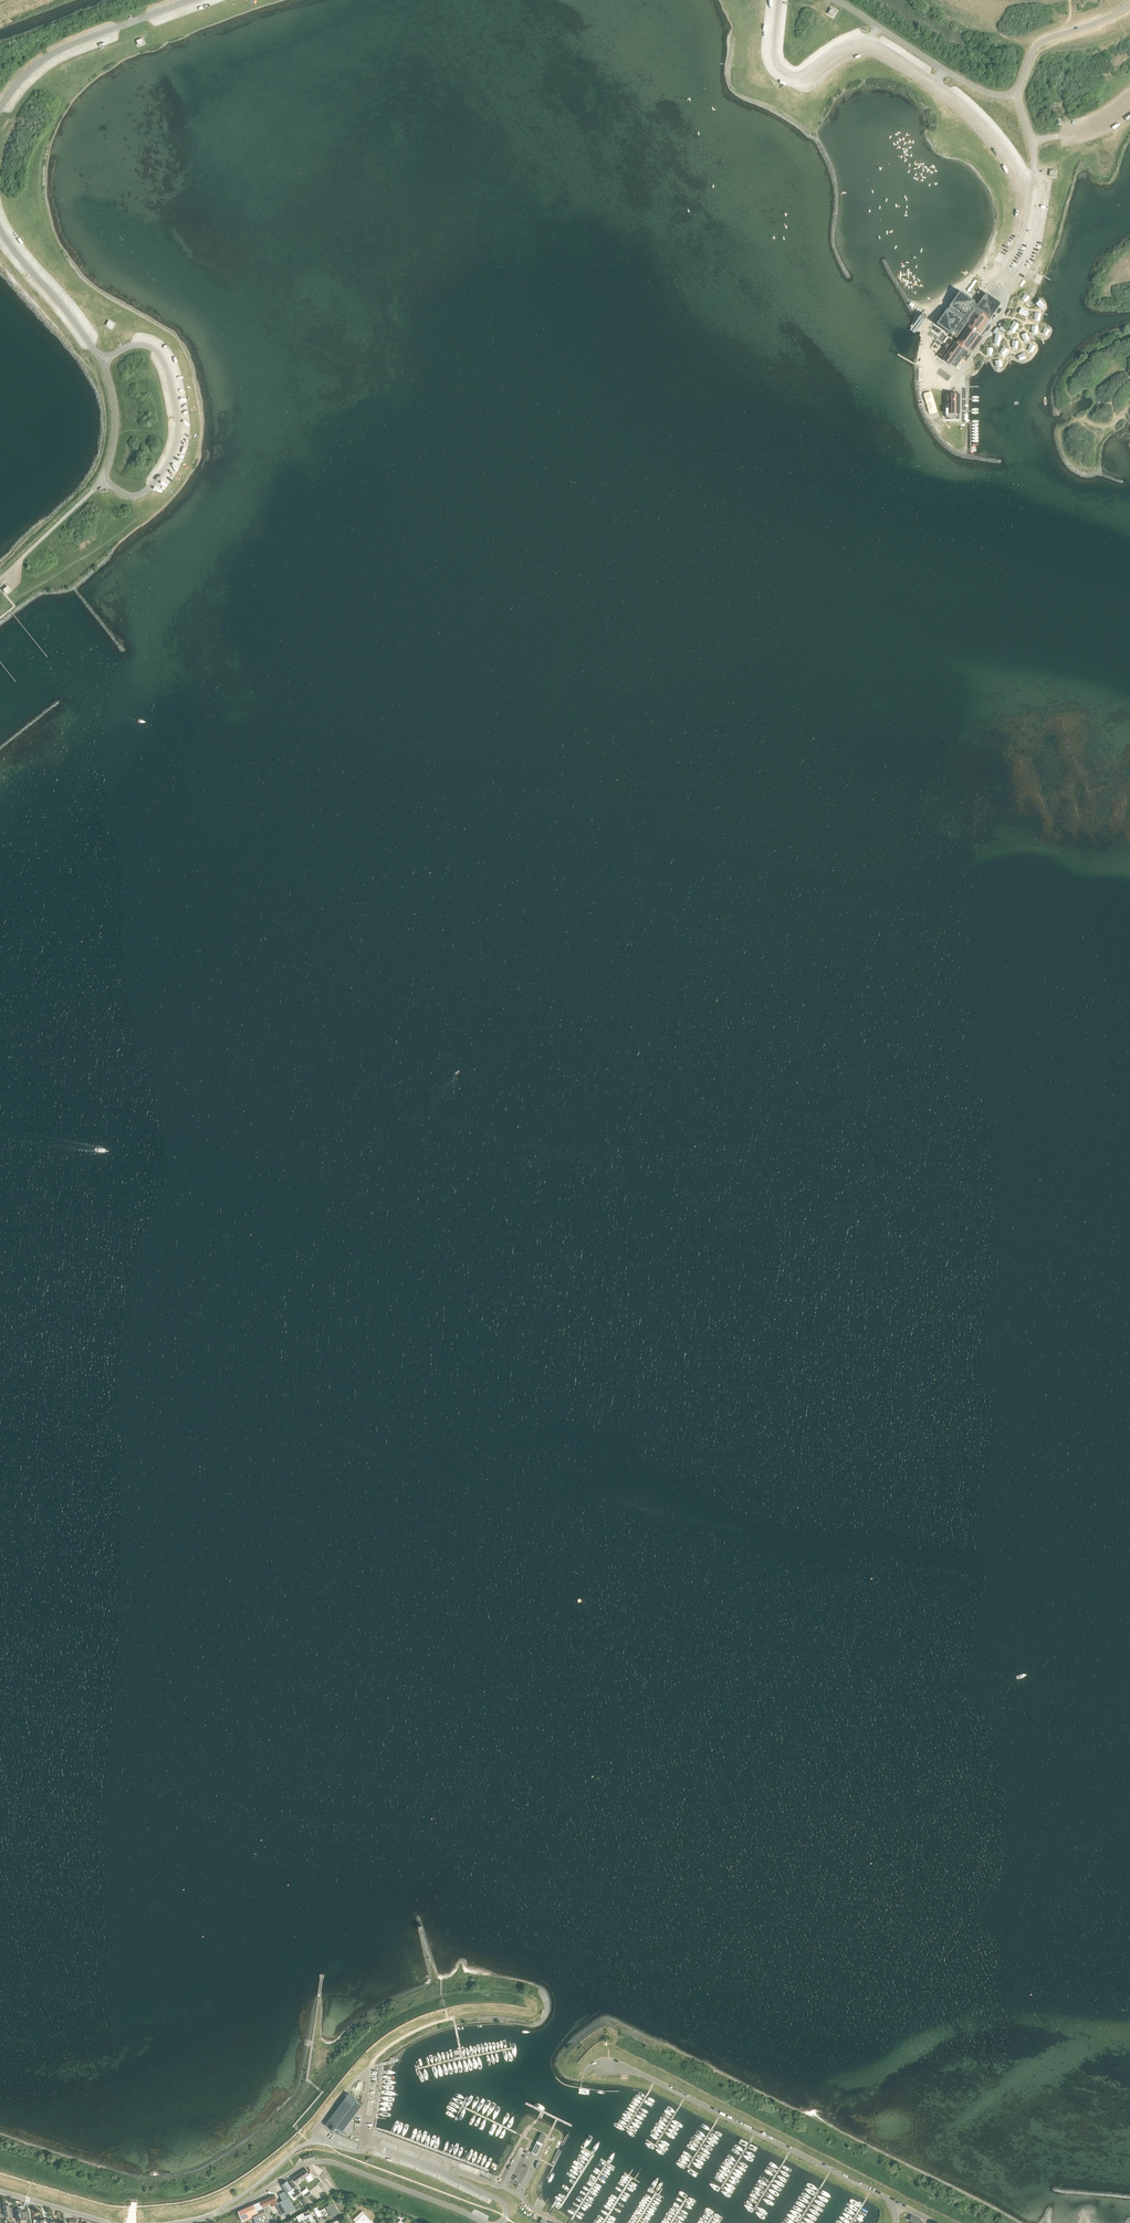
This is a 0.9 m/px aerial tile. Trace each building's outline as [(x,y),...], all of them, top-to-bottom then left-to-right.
[(946,308),(935,323),(950,334),(953,330),(958,333),(968,319),(974,310),(977,312),(975,315),(970,322),(969,323),(970,324),(956,343),(950,339),(939,355),(944,358),(943,359),(950,364),(951,363),(956,366),(962,358),(966,361),(973,352),(983,338),(994,322),(990,319),(992,316),(994,312),(1000,304),(997,302),(985,293),(977,305),(974,302),(974,301),(970,298),(959,291),(954,297),(949,305),(949,306),(947,309),(946,308)] [(1010,328),(1008,331),(1013,333),(1018,325),(1013,322),(1009,328),(1010,328)] [(945,413),(959,413),(959,407),(955,407),(955,393),(945,394),(945,413)] [(358,2092),(358,2093),(352,2089),(348,2094),(348,2093),(324,2127),(338,2138),(363,2104),(358,2100),(361,2095),(360,2095),(358,2092)] [(310,2173),(309,2173),(305,2168),(292,2177),(296,2183),(306,2176),(308,2179),(312,2176),(310,2173)] [(288,2182),(292,2188),(296,2185),(291,2179),(288,2182)] [(295,2192),(292,2188),(288,2182),(287,2181),(282,2184),(290,2195),(293,2193),(296,2198),(301,2193),(299,2190),(295,2192)] [(262,2201),(267,2213),(270,2212),(267,2205),(270,2204),(271,2206),(276,2204),(283,2217),(296,2210),(289,2198),(284,2191),(279,2194),(283,2201),(277,2204),(274,2196),(262,2201)] [(267,2213),(262,2201),(255,2203),(259,2212),(253,2214),(254,2217),(257,2222),(270,2222),(266,2213),(267,2213)] [(243,2221),(254,2217),(253,2214),(259,2212),(255,2203),(239,2210),(243,2221)] [(326,2207),(332,2217),(339,2213),(333,2203),(326,2207)] [(15,2209),(16,2209),(15,2206),(10,2208),(9,2204),(3,2205),(4,2211),(5,2216),(11,2215),(11,2216),(17,2215),(15,2209)] [(17,2215),(18,2220),(23,2219),(23,2220),(29,2219),(27,2211),(22,2212),(21,2208),(16,2209),(15,2209),(17,2215)] [(314,2220),(311,2214),(308,2215),(307,2214),(299,2219),(301,2221),(297,2222),(304,2222),(302,2220),(308,2217),(311,2221),(314,2220)] [(356,2222),(367,2222),(370,2220),(364,2214),(356,2222)]
